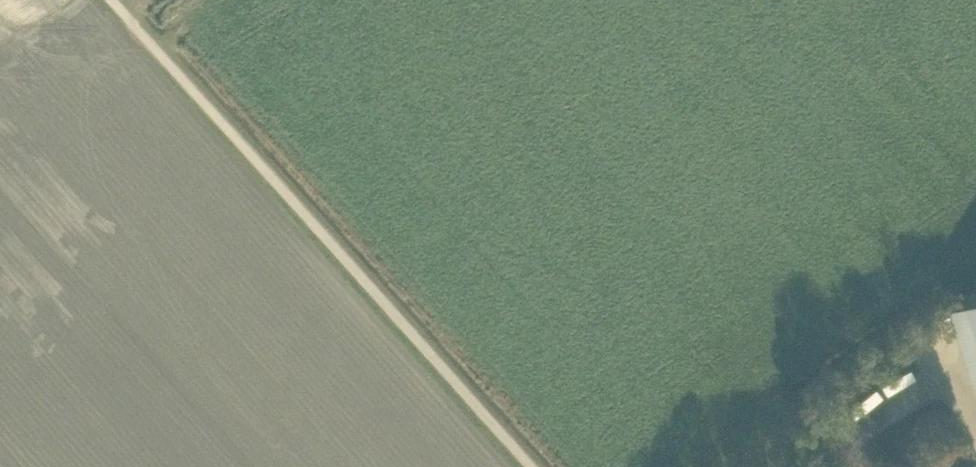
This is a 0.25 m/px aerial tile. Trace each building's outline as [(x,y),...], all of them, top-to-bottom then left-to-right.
[(967,298),(975,324),(975,295),(967,298)]
